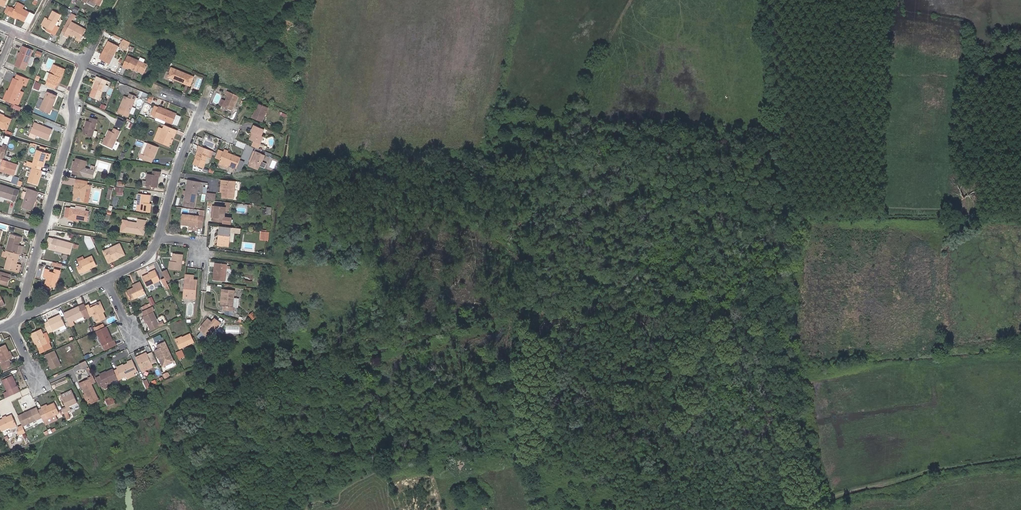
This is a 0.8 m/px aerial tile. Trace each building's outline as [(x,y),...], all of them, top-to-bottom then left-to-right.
[(24,22),(29,12),(23,9),(24,6),(17,2),(14,9),(11,7),(10,7),(7,14),(10,16),(11,15),(17,18),(24,22)] [(55,25),(61,15),(53,11),(48,19),(46,18),(42,26),(47,28),(46,31),(54,35),(59,27),(55,25)] [(65,33),(71,22),(68,20),(62,31),(65,33)] [(80,41),(86,30),(71,22),(65,33),(64,34),(68,37),(69,35),(73,37),(74,35),(77,36),(76,39),(80,41)] [(109,63),(118,46),(108,41),(100,58),(109,63)] [(25,70),(33,50),(23,46),(19,56),(17,59),(15,66),(25,70)] [(139,61),(127,56),(122,67),(127,69),(128,67),(135,71),(135,70),(135,69),(144,73),(148,65),(143,63),(139,61)] [(58,82),(64,68),(54,64),(48,78),(47,78),(46,81),(46,82),(56,86),(58,82)] [(194,77),(171,68),(167,77),(190,86),(194,77)] [(22,85),(23,83),(26,85),(28,79),(17,75),(15,79),(13,78),(8,91),(4,100),(14,104),(15,103),(20,91),(22,85)] [(99,100),(107,80),(98,77),(93,89),(90,96),(99,100)] [(18,105),(23,93),(20,91),(15,103),(18,105)] [(232,111),(239,96),(237,96),(227,91),(225,95),(227,96),(225,101),(223,107),(232,111)] [(52,107),(57,96),(47,92),(40,109),(49,113),(51,110),(52,107)] [(132,107),(136,96),(130,93),(128,97),(126,96),(119,114),(128,117),(129,113),(132,107)] [(262,122),(268,107),(258,103),(252,118),(262,122)] [(173,124),(177,114),(158,107),(155,116),(154,117),(173,124)] [(0,115),(0,127),(7,130),(11,119),(0,115)] [(118,118),(115,125),(122,128),(125,121),(118,118)] [(92,137),(96,123),(89,121),(86,121),(84,128),(84,131),(83,134),(92,137)] [(52,130),(34,122),(28,136),(35,139),(37,135),(48,140),(52,130)] [(169,144),(174,133),(175,134),(177,130),(164,125),(163,129),(157,142),(168,146),(169,144)] [(262,136),(264,129),(254,125),(251,132),(252,132),(253,132),(252,134),(250,140),(254,141),(252,146),(255,147),(258,148),(263,136),(262,136)] [(157,142),(163,129),(159,127),(154,140),(157,142)] [(112,149),(118,135),(111,132),(109,130),(105,138),(104,140),(103,144),(112,149)] [(153,159),(158,147),(148,143),(143,155),(140,153),(139,158),(147,161),(148,157),(153,158),(153,159)] [(211,158),(213,152),(200,147),(196,157),(193,164),(203,168),(207,156),(211,158)] [(258,148),(255,147),(249,161),(250,162),(251,162),(250,166),(258,169),(259,166),(260,166),(262,162),(265,156),(261,154),(257,152),(258,148)] [(43,167),(47,153),(37,150),(33,163),(28,161),(26,166),(32,168),(40,170),(41,167),(43,167)] [(237,166),(241,158),(236,156),(235,158),(232,156),(232,155),(228,153),(228,151),(225,150),(220,162),(229,165),(237,168),(237,166)] [(90,169),(85,167),(87,161),(76,158),(75,161),(73,170),(74,171),(73,174),(88,178),(90,169)] [(18,165),(3,160),(0,169),(0,171),(15,175),(18,165)] [(37,185),(42,171),(40,170),(32,168),(28,182),(37,185)] [(157,188),(158,175),(160,175),(161,172),(153,171),(153,175),(147,174),(146,181),(146,186),(150,187),(154,187),(157,188)] [(194,208),(199,181),(188,180),(183,206),(194,208)] [(234,199),(235,181),(223,180),(222,193),(222,198),(234,199)] [(88,203),(91,186),(87,185),(76,183),(75,182),(73,193),(74,193),(73,200),(84,202),(88,203)] [(19,191),(0,185),(0,196),(16,201),(19,191)] [(36,198),(38,192),(28,188),(22,208),(32,211),(35,202),(36,198)] [(215,201),(216,194),(207,193),(206,200),(215,201)] [(148,212),(149,204),(150,196),(139,194),(138,201),(137,210),(142,211),(144,212),(144,211),(148,212)] [(231,224),(231,218),(224,217),(225,207),(214,206),(213,218),(213,222),(223,223),(231,224)] [(87,221),(89,211),(85,211),(75,209),(70,208),(68,218),(67,219),(72,220),(72,218),(79,220),(87,221)] [(203,228),(204,216),(199,216),(182,214),(181,225),(189,226),(188,230),(196,231),(197,227),(198,228),(203,228)] [(144,234),(145,224),(146,221),(138,219),(137,223),(128,222),(128,221),(123,220),(121,231),(126,232),(135,233),(135,232),(144,234)] [(230,231),(231,227),(220,226),(217,246),(228,247),(230,231)] [(11,234),(6,250),(19,254),(21,255),(23,247),(18,245),(19,240),(21,241),(22,237),(11,234)] [(70,254),(73,243),(53,238),(50,249),(55,250),(62,252),(70,254)] [(125,255),(120,244),(103,251),(108,262),(115,259),(114,257),(120,255),(121,256),(125,255)] [(20,265),(17,264),(18,259),(17,259),(19,254),(6,250),(5,252),(4,256),(6,256),(8,257),(4,269),(18,273),(20,265)] [(181,270),(183,254),(175,253),(174,261),(172,261),(170,261),(169,269),(181,270)] [(97,266),(92,256),(84,259),(78,262),(80,266),(76,267),(79,274),(83,272),(90,269),(97,266)] [(226,266),(226,264),(215,263),(214,272),(216,272),(216,281),(225,282),(226,269),(226,266)] [(57,282),(60,270),(55,269),(54,273),(49,271),(50,270),(45,269),(43,277),(47,278),(45,285),(54,288),(55,282),(57,282)] [(171,279),(166,269),(161,272),(164,278),(166,281),(171,279)] [(160,280),(156,271),(149,274),(142,277),(146,287),(160,280)] [(10,275),(0,272),(0,283),(7,285),(10,275)] [(193,299),(195,285),(196,285),(197,280),(193,280),(194,275),(185,275),(183,298),(193,299)] [(145,293),(140,282),(132,285),(133,288),(126,291),(127,292),(130,300),(131,300),(145,293)] [(237,307),(238,298),(234,298),(234,290),(223,289),(221,306),(224,307),(223,310),(234,311),(235,307),(237,307)] [(105,312),(100,301),(90,306),(90,307),(99,303),(103,313),(105,312)] [(103,313),(99,303),(90,307),(90,306),(89,304),(85,306),(90,317),(93,315),(97,323),(106,318),(103,313)] [(73,321),(83,316),(85,319),(90,317),(85,306),(84,304),(64,313),(70,327),(74,325),(73,321)] [(144,316),(151,331),(160,326),(164,325),(162,321),(158,323),(153,312),(154,311),(152,307),(142,311),(144,316)] [(65,325),(60,315),(47,320),(48,321),(44,324),(48,333),(53,331),(52,330),(59,327),(65,325)] [(202,328),(210,320),(208,318),(201,327),(202,328)] [(208,338),(218,327),(210,320),(202,328),(200,330),(208,338)] [(196,324),(191,330),(195,333),(200,327),(196,324)] [(113,341),(106,326),(97,331),(96,331),(103,346),(105,345),(107,349),(116,345),(114,340),(113,341)] [(48,344),(43,334),(41,329),(32,333),(36,344),(38,348),(40,347),(42,352),(51,348),(49,343),(48,344)] [(180,349),(194,342),(190,333),(182,337),(175,340),(180,349)] [(174,362),(165,342),(157,345),(158,349),(155,350),(158,358),(161,357),(163,361),(161,362),(163,367),(166,366),(173,362),(174,362)] [(8,352),(5,345),(0,347),(0,359),(2,362),(0,363),(3,370),(12,366),(10,362),(11,362),(10,359),(11,358),(8,352)] [(61,365),(54,350),(45,355),(51,369),(61,365)] [(185,356),(182,350),(176,353),(179,359),(185,356)] [(210,355),(207,350),(202,353),(205,358),(210,355)] [(152,364),(156,362),(152,353),(147,355),(152,364)] [(147,355),(136,360),(142,372),(153,367),(152,364),(147,355)] [(135,375),(134,372),(137,371),(133,361),(128,363),(124,365),(117,368),(117,369),(114,371),(117,379),(118,380),(122,379),(121,378),(126,376),(127,379),(135,375)] [(114,371),(113,369),(106,372),(100,375),(100,376),(99,377),(103,385),(105,389),(112,385),(111,382),(117,379),(114,371)] [(20,391),(12,375),(2,380),(7,391),(9,396),(20,391)] [(87,378),(88,379),(80,383),(85,394),(89,403),(98,399),(91,384),(96,382),(93,376),(87,378)] [(62,398),(73,393),(72,390),(60,395),(62,398)] [(77,402),(73,393),(62,398),(66,407),(61,409),(63,413),(67,411),(71,409),(69,406),(77,402)] [(88,405),(99,400),(98,399),(89,403),(85,394),(83,394),(88,405)] [(59,413),(54,403),(48,406),(42,409),(38,410),(42,417),(43,420),(56,415),(59,413)] [(38,410),(37,407),(18,416),(22,425),(22,426),(42,417),(38,410)] [(12,414),(7,417),(2,419),(0,420),(0,428),(1,431),(9,428),(16,424),(12,414)] [(45,425),(58,419),(56,415),(43,420),(45,425)] [(22,426),(22,425),(17,427),(19,430),(17,431),(19,435),(25,432),(22,426)]
